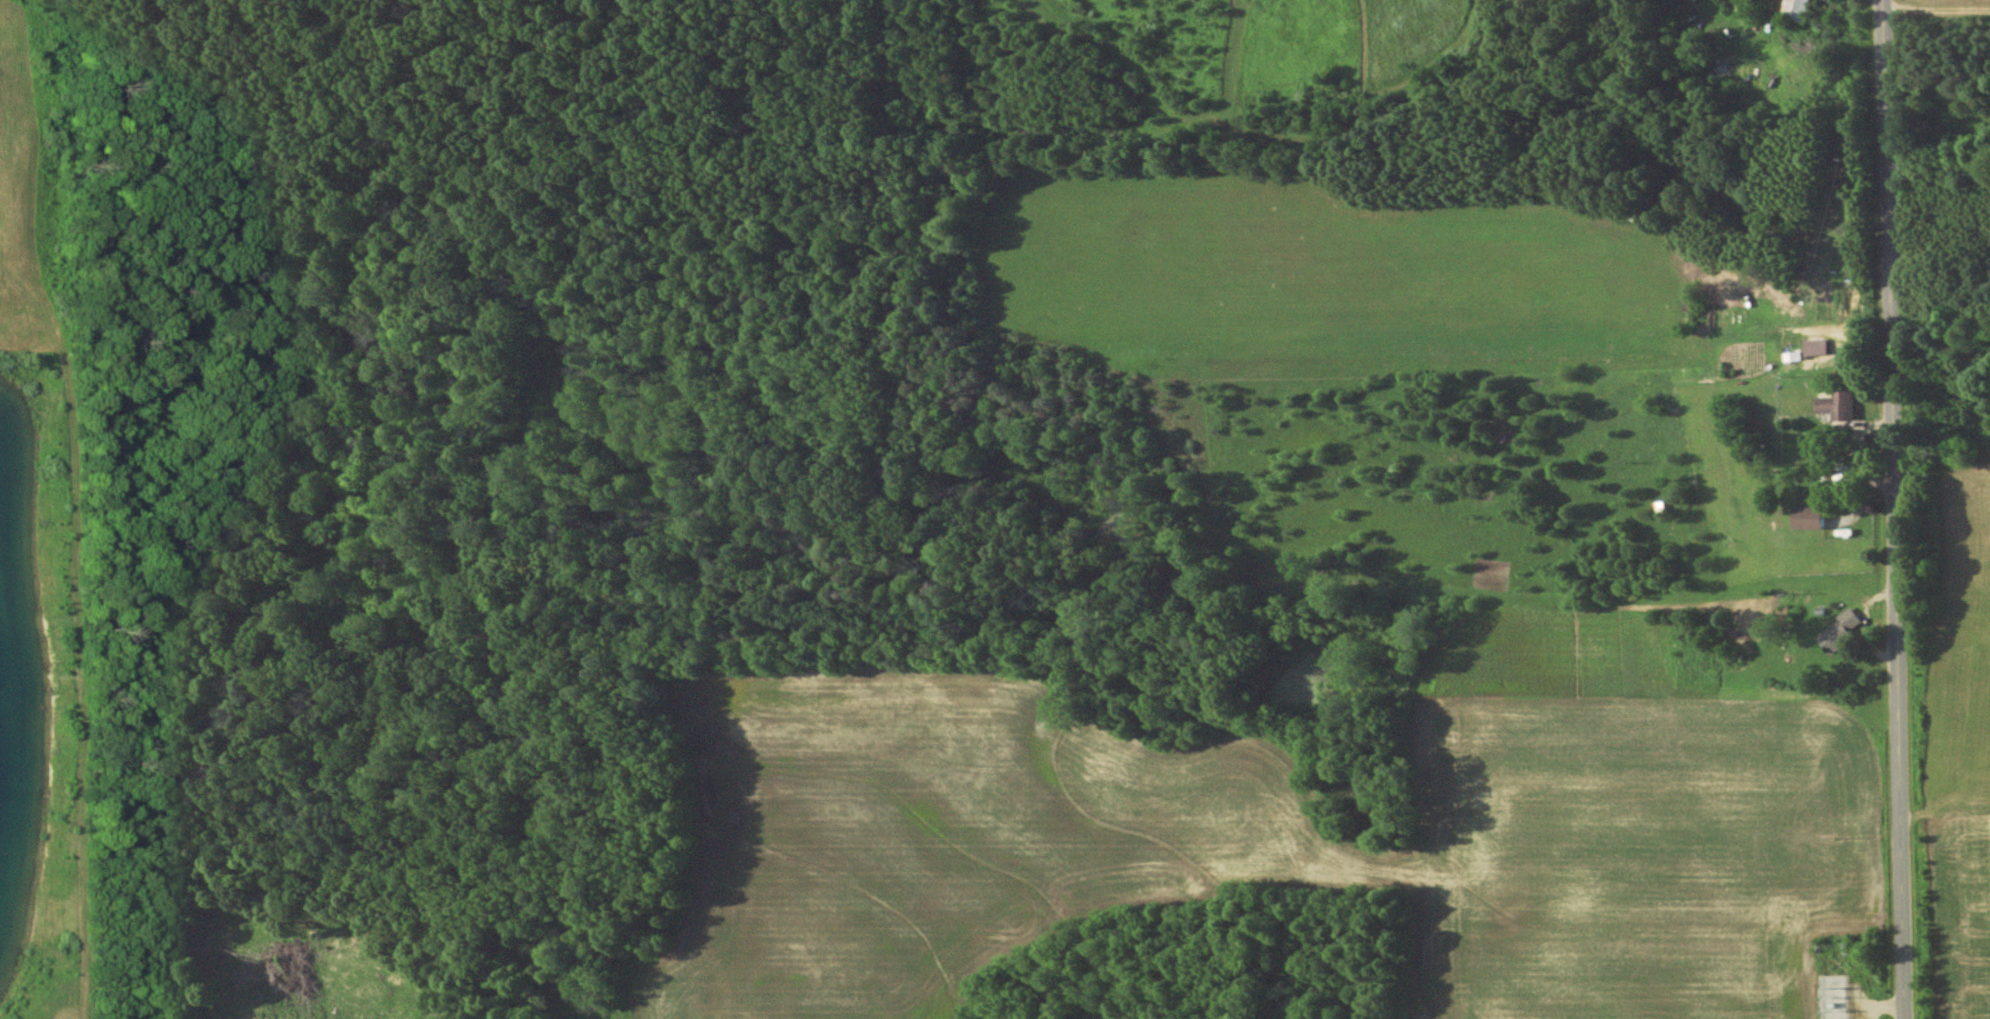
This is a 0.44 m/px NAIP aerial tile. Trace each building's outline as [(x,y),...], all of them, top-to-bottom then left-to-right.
[(1784,13),(1807,19),(1812,0),(1788,0),(1784,13)] [(1807,354),(1828,353),(1828,339),(1806,340),(1807,354)] [(1820,413),(1838,412),(1838,421),(1855,420),(1854,391),(1835,391),(1835,397),(1819,398),(1820,413)] [(1826,528),(1826,505),(1798,505),(1798,529),(1826,528)] [(1862,622),(1852,609),(1818,635),(1832,653),(1856,635),(1852,629),(1862,622)]
